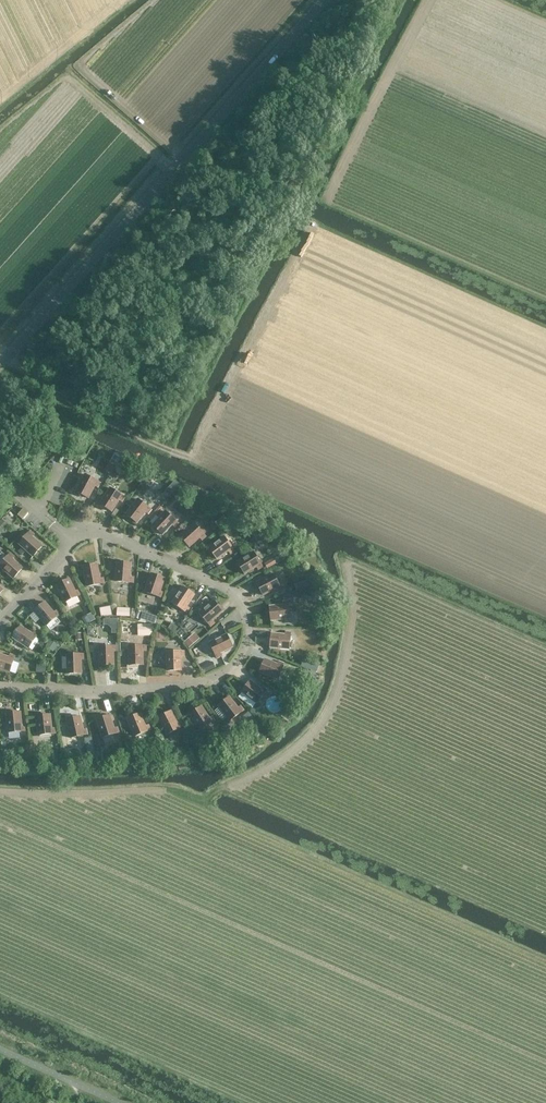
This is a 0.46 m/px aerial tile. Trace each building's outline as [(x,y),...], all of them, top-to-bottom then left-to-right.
[(108,462),(104,471),(110,474),(114,469),(115,466),(108,462)] [(114,469),(110,474),(114,477),(118,476),(120,472),(114,469)] [(76,491),(88,498),(94,485),(97,487),(100,482),(85,474),(76,491)] [(175,480),(165,491),(170,496),(180,484),(175,480)] [(111,511),(119,499),(122,501),(124,497),(110,487),(100,504),(111,511)] [(160,507),(167,499),(159,492),(152,499),(160,507)] [(204,504),(205,505),(212,499),(207,493),(200,499),(204,504)] [(145,511),(148,513),(151,509),(137,499),(126,514),(137,522),(145,511)] [(200,499),(195,503),(199,508),(204,504),(200,499)] [(28,512),(23,508),(17,515),(22,519),(28,512)] [(178,522),(165,511),(152,525),(162,534),(172,524),(174,526),(178,522)] [(225,515),(215,522),(221,530),(230,522),(225,515)] [(180,536),(189,546),(200,537),(202,539),(206,536),(194,523),(180,536)] [(264,527),(251,534),(256,542),(269,535),(264,527)] [(19,544),(22,547),(18,552),(22,555),(26,550),(33,556),(42,546),(32,537),(34,534),(30,531),(19,544)] [(217,559),(228,550),(230,553),(234,550),(224,536),(209,548),(217,559)] [(258,569),(262,566),(253,551),(237,562),(244,573),(256,566),(258,569)] [(11,553),(0,564),(0,566),(13,578),(23,568),(12,559),(14,556),(11,553)] [(276,559),(274,561),(273,559),(264,565),(268,570),(277,565),(276,564),(278,563),(276,559)] [(133,582),(133,577),(130,577),(131,563),(117,562),(116,581),(133,582)] [(104,583),(103,578),(100,578),(97,565),(83,567),(87,586),(104,583)] [(145,588),(149,572),(141,569),(136,586),(145,588)] [(151,573),(147,585),(145,591),(161,597),(163,592),(160,591),(164,578),(151,573)] [(256,582),(263,595),(275,588),(277,591),(281,588),(273,573),(256,582)] [(318,577),(295,585),(297,591),(320,583),(318,577)] [(57,585),(65,602),(80,594),(78,590),(75,591),(69,579),(57,585)] [(186,612),(189,608),(187,606),(194,594),(183,586),(172,602),(186,612)] [(214,622),(212,620),(223,610),(214,600),(199,613),(210,626),(214,622)] [(288,601),(283,601),(283,604),(269,606),(271,620),(290,618),(288,601)] [(34,611),(46,625),(60,614),(56,610),(54,612),(45,602),(34,611)] [(100,608),(101,617),(112,615),(110,606),(100,608)] [(116,616),(130,616),(131,608),(117,607),(116,616)] [(155,623),(157,616),(142,612),(140,618),(155,623)] [(82,617),(86,624),(95,619),(91,613),(82,617)] [(65,617),(61,621),(66,626),(67,625),(74,633),(77,630),(65,617)] [(109,618),(107,618),(107,625),(108,625),(112,628),(118,628),(118,618),(109,618)] [(152,623),(141,624),(141,635),(152,635),(152,623)] [(173,633),(177,627),(171,623),(168,629),(173,633)] [(13,637),(29,648),(38,634),(34,631),(32,634),(21,626),(13,637)] [(156,628),(155,638),(163,639),(163,635),(164,635),(165,629),(156,628)] [(285,634),(271,633),(270,647),(289,649),(291,631),(286,631),(285,634)] [(220,652),(233,646),(227,634),(210,642),(217,658),(222,655),(220,652)] [(191,636),(184,641),(189,647),(196,641),(191,636)] [(54,650),(57,644),(49,639),(46,646),(54,650)] [(146,645),(129,646),(129,665),(143,664),(143,651),(146,650),(146,645)] [(100,665),(114,665),(113,651),(117,651),(116,646),(99,646),(100,665)] [(181,656),(184,656),(184,651),(167,651),(167,670),(181,670),(181,656)] [(10,672),(15,656),(10,654),(9,657),(0,654),(0,669),(10,672)] [(81,673),(81,659),(84,659),(84,654),(67,654),(67,673),(81,673)] [(305,656),(301,666),(311,670),(310,672),(315,674),(320,662),(305,656)] [(277,679),(284,663),(279,661),(278,664),(265,658),(260,671),(277,679)] [(45,673),(46,664),(37,663),(36,672),(45,673)] [(201,667),(204,673),(211,670),(208,664),(201,667)] [(313,685),(317,675),(304,670),(300,680),(313,685)] [(267,689),(263,686),(261,689),(250,680),(242,691),(257,703),(267,689)] [(241,705),(238,707),(229,696),(218,705),(230,720),(244,710),(241,705)] [(296,710),(287,703),(284,707),(284,709),(292,715),(296,710)] [(200,729),(215,720),(212,716),(209,718),(202,706),(190,713),(200,729)] [(168,734),(183,726),(180,721),(177,723),(171,711),(159,717),(168,734)] [(20,712),(7,713),(8,732),(26,731),(25,725),(22,726),(20,712)] [(135,736),(147,731),(151,729),(149,725),(146,726),(140,713),(127,718),(135,736)] [(36,716),(39,735),(56,733),(55,728),(52,728),(50,714),(36,716)] [(110,715),(97,719),(103,737),(119,732),(117,727),(114,728),(110,715)] [(67,719),(71,738),(88,734),(86,729),(83,729),(80,716),(67,719)] [(197,747),(188,751),(191,758),(200,754),(197,747)] [(124,749),(117,754),(122,762),(125,760),(127,764),(132,761),(129,757),(124,749)] [(162,750),(153,752),(155,760),(164,758),(162,750)]
